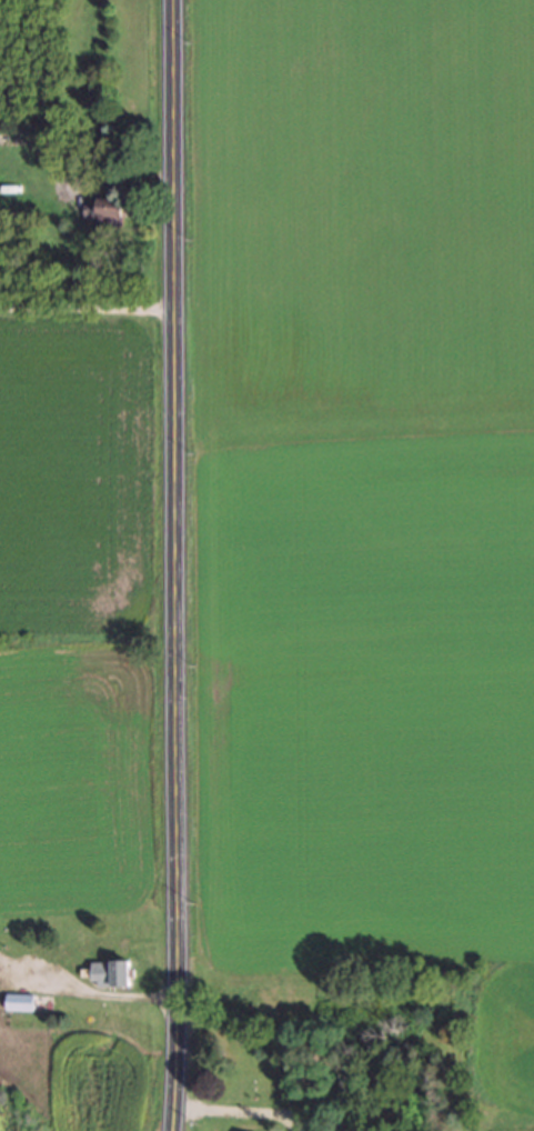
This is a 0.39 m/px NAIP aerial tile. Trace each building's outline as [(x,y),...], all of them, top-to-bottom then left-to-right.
[(125,201),(83,201),(83,219),(100,219),(100,227),(125,227),(125,201)] [(132,987),(132,961),(91,961),(91,987),(132,987)]
